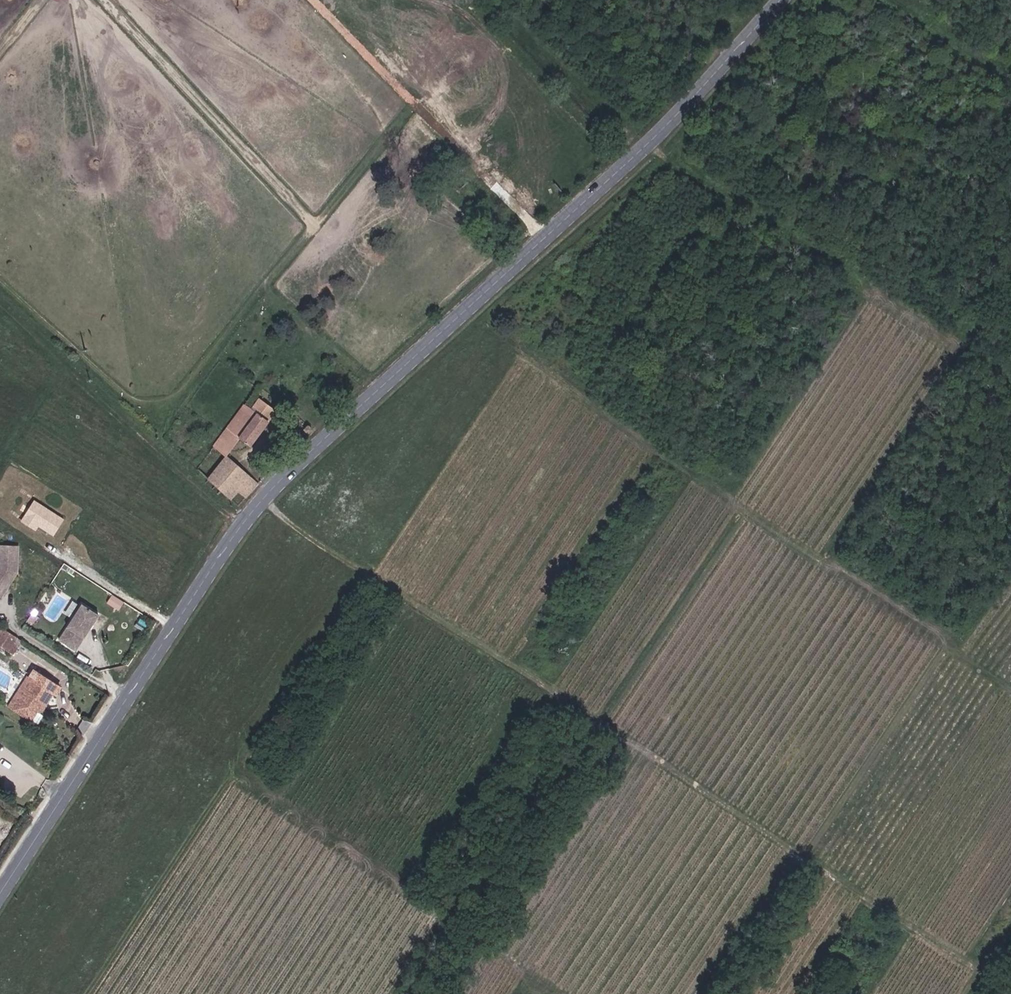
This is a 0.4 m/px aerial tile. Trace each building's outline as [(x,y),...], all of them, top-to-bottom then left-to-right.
[(237,449),(249,456),(276,422),(251,404),(227,435),(240,445),(237,449)] [(303,443),(308,439),(302,433),(297,438),(303,443)] [(223,465),(237,449),(240,445),(227,435),(211,455),(223,465)] [(238,508),(256,492),(223,465),(204,486),(225,507),(231,501),(238,508)] [(36,498),(22,519),(37,529),(40,525),(55,535),(66,518),(36,498)] [(0,548),(0,598),(4,592),(2,591),(3,589),(5,590),(15,575),(16,549),(0,548)] [(108,602),(120,609),(125,601),(113,594),(108,602)] [(79,608),(56,643),(72,654),(95,618),(79,608)] [(30,626),(34,620),(29,617),(25,623),(30,626)] [(1,653),(11,638),(0,631),(0,653),(1,653)] [(39,705),(42,707),(50,695),(47,693),(52,687),(35,676),(19,699),(36,710),(39,705)] [(34,713),(36,710),(19,699),(12,710),(29,720),(34,713)] [(36,710),(40,713),(44,708),(42,707),(39,705),(36,710)]
